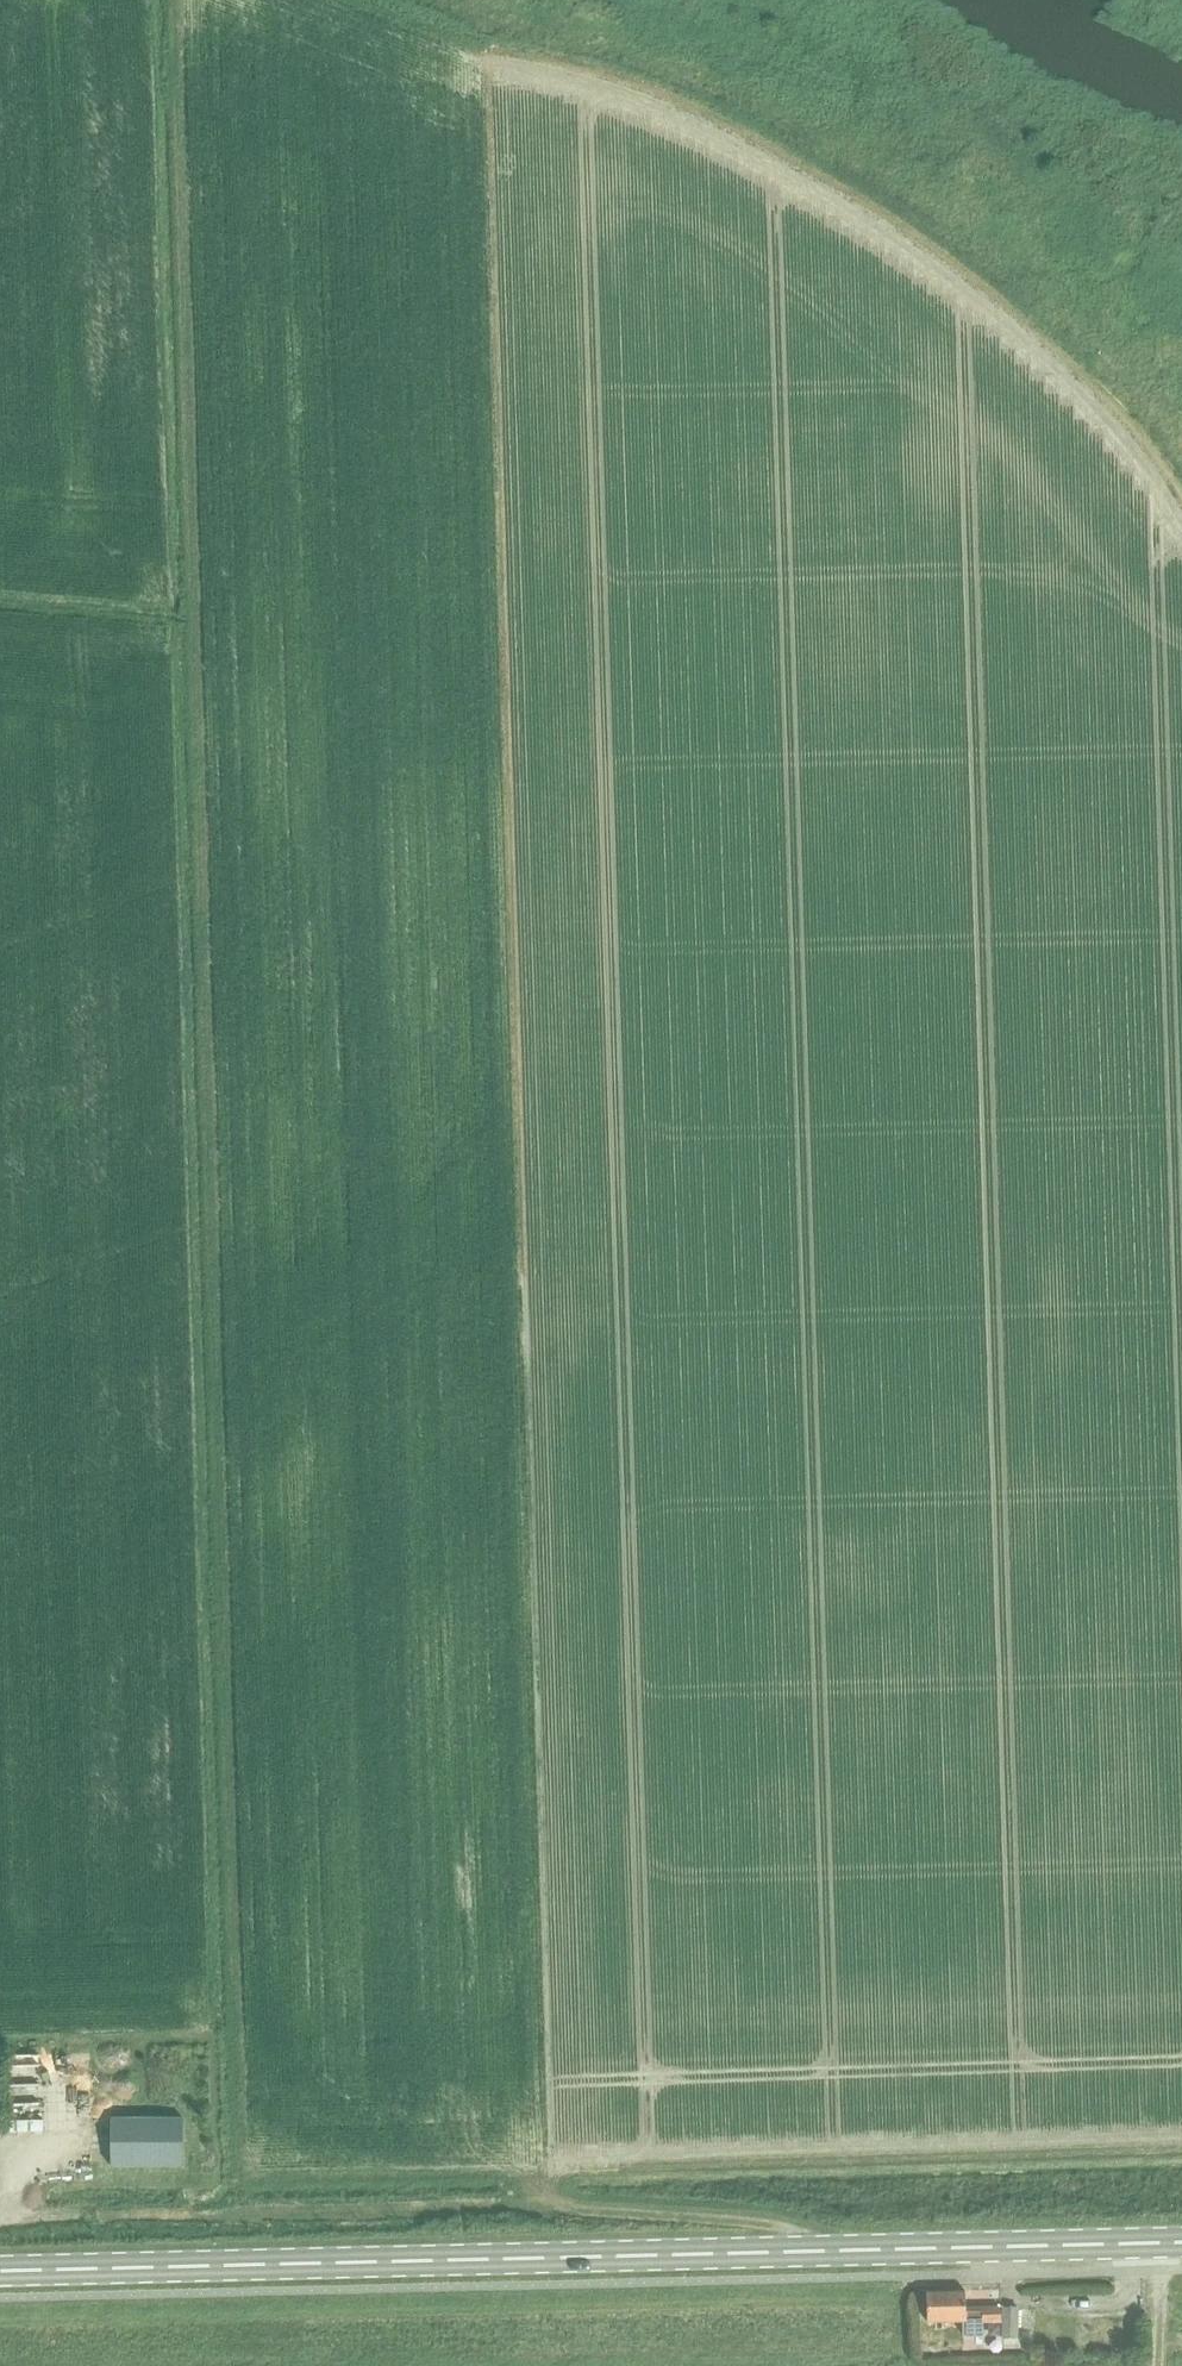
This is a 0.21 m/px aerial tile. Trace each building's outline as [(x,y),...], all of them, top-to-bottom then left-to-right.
[(183,2115),(112,2116),(112,2117),(112,2154),(112,2166),(151,2166),(183,2165),(183,2116),(183,2115)] [(51,2174),(67,2172),(64,2156),(48,2159),(51,2174)] [(965,2291),(929,2291),(929,2320),(962,2319),(962,2332),(983,2332),(983,2321),(1000,2321),(1000,2305),(965,2306),(965,2291)] [(1019,2305),(1003,2305),(1003,2337),(1019,2337),(1019,2305)]
